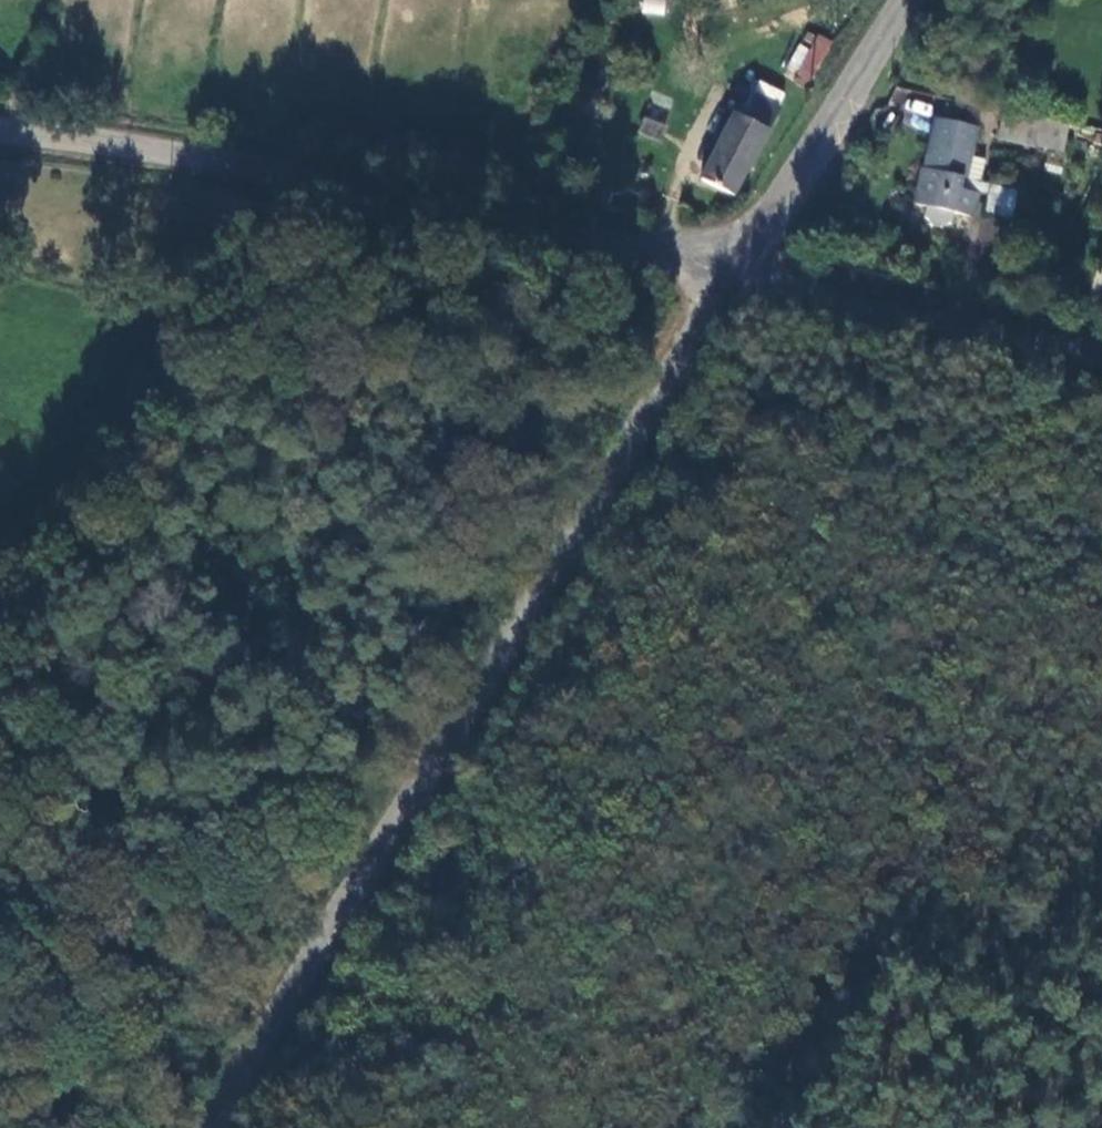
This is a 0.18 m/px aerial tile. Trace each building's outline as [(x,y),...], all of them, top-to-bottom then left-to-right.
[(665,0),(641,0),(641,13),(664,15),(665,0)] [(785,71),(810,84),(833,42),(808,28),(785,71)] [(737,200),(780,110),(745,93),(702,183),(737,200)] [(1068,125),(1005,110),(998,137),(1061,152),(1068,125)] [(643,117),(639,132),(660,138),(664,123),(643,117)] [(971,127),(934,119),(914,203),(924,206),(922,215),(953,222),(956,212),(972,216),(977,193),(971,192),(980,154),(965,151),(971,127)] [(1013,215),(1016,187),(989,184),(987,212),(1013,215)] [(979,217),(976,239),(995,242),(998,219),(979,217)]
